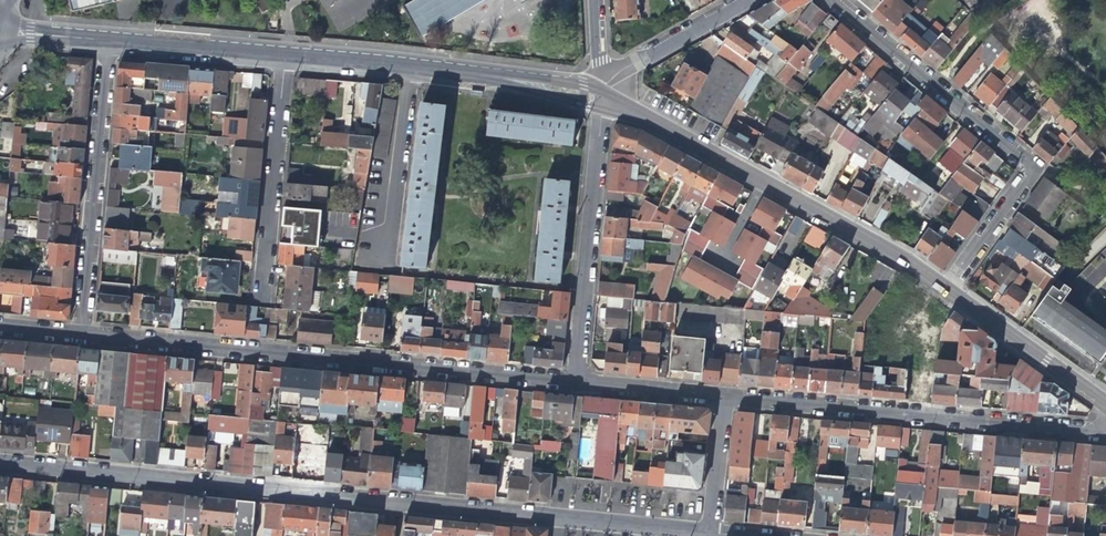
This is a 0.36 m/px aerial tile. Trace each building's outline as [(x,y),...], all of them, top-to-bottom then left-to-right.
[(119,0),(69,0),(72,11),(119,0)] [(261,12),(271,6),(267,0),(253,0),(261,12)] [(477,0),(413,0),(401,7),(417,35),(477,0)] [(636,0),(613,0),(614,11),(615,24),(628,23),(628,19),(637,19),(636,0)] [(767,28),(788,13),(770,0),(761,6),(746,14),(767,28)] [(770,0),(788,13),(810,0),(771,0),(770,0)] [(873,12),(883,0),(858,0),(873,12)] [(871,14),(883,24),(893,33),(902,22),(912,9),(902,0),(883,0),(873,12),(871,14)] [(807,38),(826,15),(819,9),(810,2),(796,19),(797,19),(792,26),(807,38)] [(937,38),(930,46),(922,57),(928,62),(937,70),(977,19),(971,13),(945,45),(937,38)] [(836,21),(829,15),(822,23),(830,29),(836,21)] [(930,46),(902,22),(893,33),(911,48),(922,57),(930,46)] [(864,45),(839,24),(825,40),(851,61),(864,45)] [(745,33),(774,54),(786,63),(797,50),(774,33),(771,37),(768,40),(749,27),(745,33)] [(726,36),(722,41),(756,65),(761,69),(765,64),(754,56),(758,52),(729,32),(726,36)] [(989,65),(994,59),(1003,48),(990,34),(980,46),(974,53),(983,60),(989,65)] [(692,97),(686,109),(697,115),(720,128),(756,65),(722,41),(714,53),(716,54),(712,63),(704,76),(683,64),(671,85),(692,97)] [(802,44),(797,50),(786,63),(774,77),(787,86),(796,93),(801,87),(789,77),(810,51),(802,44)] [(1009,54),(1003,48),(994,59),(1001,65),(1009,54)] [(974,53),(965,64),(974,71),(983,60),(974,53)] [(774,54),(765,64),(761,69),(774,77),(786,63),(774,54)] [(803,71),(810,76),(824,60),(817,54),(803,71)] [(875,76),(886,63),(879,57),(868,70),(875,76)] [(71,116),(87,117),(87,107),(90,76),(92,61),(67,58),(64,85),(74,86),(71,116)] [(989,106),(1021,66),(1016,61),(1000,81),(991,73),(974,94),(983,101),(989,106)] [(850,62),(814,105),(819,109),(837,121),(842,115),(831,106),(828,110),(826,108),(848,82),(854,76),(852,74),(857,68),(850,62)] [(144,90),(147,65),(135,64),(120,63),(117,87),(144,90)] [(878,107),(886,97),(897,84),(891,79),(884,73),(890,66),(886,63),(875,76),(866,86),(874,93),(869,99),(878,107)] [(959,89),(974,71),(965,64),(951,82),(955,85),(959,89)] [(147,65),(144,90),(152,91),(169,92),(188,94),(190,69),(163,67),(147,65)] [(738,97),(745,101),(762,71),(755,67),(738,97)] [(190,69),(188,94),(187,108),(198,109),(199,95),(210,96),(213,71),(202,70),(190,69)] [(222,113),(227,72),(221,72),(213,71),(210,96),(209,112),(222,113)] [(258,75),(251,74),(250,90),(256,90),(258,75)] [(922,110),(938,123),(946,113),(934,104),(903,77),(897,84),(886,97),(914,120),(922,110)] [(295,93),(324,96),(325,80),(301,78),(296,81),(295,89),(295,93)] [(334,81),(325,80),(324,96),(324,97),(333,97),(334,81)] [(366,123),(376,125),(380,98),(382,85),(375,84),(367,84),(364,109),(368,110),(366,123)] [(151,101),(152,91),(144,90),(117,87),(116,100),(115,113),(139,116),(139,110),(131,110),(132,99),(151,101)] [(156,117),(177,120),(186,121),(187,108),(188,94),(169,92),(169,97),(176,98),(175,111),(166,110),(166,114),(156,113),(156,117)] [(1021,131),(1036,114),(1012,92),(997,109),(1010,121),(1021,131)] [(395,100),(380,98),(376,125),(374,137),(372,150),(371,156),(386,158),(395,100)] [(1047,130),(1030,149),(1038,156),(1048,163),(1056,154),(1065,144),(1070,138),(1078,128),(1051,99),(1038,112),(1048,121),(1052,117),(1066,133),(1059,141),(1047,130)] [(249,100),(247,121),(246,140),(262,142),(265,118),(267,101),(249,100)] [(438,160),(445,106),(421,104),(418,131),(414,157),(438,160)] [(321,146),(347,148),(348,135),(351,105),(345,105),(343,134),(337,134),(328,133),(329,122),(323,121),(321,146)] [(810,122),(830,136),(838,122),(837,121),(819,109),(810,122)] [(846,110),(842,115),(837,121),(838,122),(844,127),(849,130),(855,134),(865,122),(860,119),(859,121),(846,110)] [(922,110),(914,120),(930,133),(938,123),(922,110)] [(528,140),(531,116),(510,113),(488,111),(486,130),(485,134),(528,140)] [(86,127),(87,117),(71,116),(63,115),(63,114),(46,113),(45,123),(86,127)] [(150,117),(139,116),(115,113),(114,128),(149,131),(150,117)] [(531,116),(528,140),(571,145),(571,143),(573,121),(552,119),(531,116)] [(246,140),(247,121),(224,119),(222,138),(246,140)] [(177,120),(175,134),(184,135),(186,121),(177,120)] [(733,151),(747,159),(754,146),(760,134),(736,120),(730,129),(726,131),(719,143),(733,151)] [(929,159),(942,143),(937,139),(930,133),(914,120),(901,135),(929,159)] [(12,133),(19,134),(20,121),(13,121),(12,125),(12,133)] [(836,141),(844,127),(838,122),(830,136),(836,141)] [(63,132),(61,148),(84,150),(85,138),(86,127),(45,123),(45,130),(63,132)] [(3,140),(11,140),(12,133),(12,125),(0,124),(0,139),(3,140)] [(611,145),(637,153),(638,153),(640,148),(635,146),(640,131),(629,128),(618,124),(613,128),(612,129),(611,145)] [(770,155),(785,164),(791,153),(798,143),(766,125),(760,134),(754,146),(770,155)] [(123,143),(147,145),(149,131),(114,128),(113,132),(112,142),(123,143)] [(949,146),(965,160),(980,141),(974,136),(964,128),(949,146)] [(1078,128),(1070,138),(1081,150),(1088,158),(1090,156),(1101,167),(1095,173),(1100,174),(1105,168),(1105,158),(1078,128)] [(656,151),(662,154),(667,146),(658,141),(647,135),(640,131),(635,146),(640,148),(638,153),(637,153),(636,158),(642,160),(644,155),(652,158),(656,151)] [(19,134),(12,133),(11,140),(10,144),(22,145),(23,134),(19,134)] [(183,148),(184,135),(175,134),(174,147),(183,148)] [(358,136),(348,135),(347,148),(358,149),(372,150),(374,137),(358,136)] [(847,158),(862,167),(874,147),(859,137),(847,158)] [(234,145),(231,178),(258,181),(260,160),(262,142),(246,140),(222,138),(219,138),(218,143),(234,145)] [(2,151),(10,152),(10,144),(11,140),(3,140),(2,151)] [(991,151),(980,141),(965,160),(962,163),(983,177),(1000,190),(1006,182),(993,174),(992,175),(977,164),(981,160),(995,171),(1003,161),(991,151)] [(122,155),(121,167),(131,168),(152,170),(153,158),(148,157),(149,145),(147,145),(123,143),(122,155)] [(22,149),(22,145),(10,144),(10,152),(9,159),(17,159),(18,149),(22,149)] [(1071,149),(1065,144),(1056,154),(1061,158),(1071,149)] [(656,166),(672,175),(683,154),(675,150),(667,146),(662,154),(656,166)] [(49,147),(48,162),(82,165),(83,158),(84,150),(61,148),(49,147)] [(871,163),(882,170),(889,158),(884,155),(874,147),(862,167),(847,195),(838,210),(847,214),(855,218),(867,197),(857,192),(861,184),(859,182),(871,163)] [(890,148),(884,155),(889,158),(891,159),(892,158),(896,152),(890,148)] [(338,184),(338,188),(345,188),(363,190),(364,190),(371,156),(372,150),(358,149),(354,166),(351,185),(338,184)] [(608,171),(606,190),(624,193),(641,196),(647,183),(628,181),(629,163),(626,163),(627,154),(610,152),(608,171)] [(896,152),(892,158),(901,165),(906,158),(896,152)] [(814,165),(791,153),(785,164),(777,176),(790,183),(801,189),(814,165)] [(677,193),(684,197),(702,165),(694,161),(683,154),(672,175),(684,182),(677,193)] [(431,212),(438,160),(414,157),(411,184),(407,209),(431,212)] [(819,157),(814,165),(801,189),(805,191),(810,194),(828,161),(819,157)] [(898,195),(900,192),(911,173),(891,159),(889,158),(882,170),(875,182),(878,184),(882,177),(889,181),(898,187),(894,193),(898,195)] [(23,160),(17,159),(9,159),(8,171),(22,173),(23,160)] [(43,175),(59,176),(81,178),(82,171),(82,165),(48,162),(44,161),(43,175)] [(926,163),(915,176),(921,181),(932,167),(926,163)] [(977,185),(983,177),(962,163),(951,177),(964,187),(971,193),(977,185)] [(297,166),(288,165),(286,183),(305,184),(305,176),(296,175),(297,166)] [(694,194),(703,199),(705,195),(718,173),(712,171),(702,165),(684,197),(674,214),(667,225),(676,230),(683,234),(687,228),(688,225),(679,220),(694,194)] [(129,183),(131,168),(121,167),(110,166),(109,173),(108,181),(129,183)] [(161,212),(177,213),(178,200),(181,173),(159,171),(158,178),(163,179),(161,212)] [(840,172),(823,201),(832,206),(838,210),(847,195),(838,190),(846,176),(840,172)] [(718,173),(705,195),(724,205),(726,202),(732,205),(742,187),(732,182),(718,173)] [(934,190),(921,181),(915,176),(911,173),(900,192),(913,200),(924,206),(934,190)] [(57,196),(56,202),(76,204),(79,204),(80,191),(81,178),(59,176),(58,183),(67,183),(66,197),(57,196)] [(219,177),(216,203),(215,217),(228,218),(254,220),(256,200),(258,181),(231,178),(219,177)] [(959,193),(964,187),(951,177),(939,193),(948,199),(952,202),(959,193)] [(565,207),(568,181),(544,179),(539,230),(563,232),(565,207)] [(1037,192),(1028,204),(1047,218),(1065,193),(1046,179),(1037,192)] [(58,183),(57,196),(66,197),(67,183),(58,183)] [(338,192),(338,188),(305,184),(286,183),(285,192),(284,199),(310,201),(310,193),(325,194),(326,191),(338,192)] [(108,187),(106,207),(121,208),(123,188),(108,187)] [(363,190),(345,188),(342,213),(359,214),(363,190)] [(623,202),(624,193),(606,190),(606,195),(605,200),(623,202)] [(976,204),(959,193),(952,202),(958,206),(962,209),(978,220),(982,215),(985,210),(976,204)] [(725,206),(724,205),(705,195),(703,199),(700,206),(710,211),(720,217),(725,206)] [(933,222),(934,220),(947,202),(939,197),(925,217),(933,222)] [(757,224),(761,226),(773,232),(785,211),(761,198),(751,216),(759,220),(757,224)] [(979,199),(976,204),(985,210),(989,206),(979,199)] [(216,203),(178,200),(177,213),(215,217),(216,203)] [(75,213),(76,204),(56,202),(39,201),(38,211),(40,211),(39,222),(70,225),(71,218),(71,212),(75,213)] [(869,226),(878,231),(892,207),(883,201),(869,226)] [(612,213),(604,212),(604,217),(650,223),(653,215),(656,209),(644,203),(640,211),(613,208),(612,213)] [(954,219),(962,209),(958,206),(950,216),(954,219)] [(128,209),(121,208),(106,207),(102,249),(137,252),(138,241),(149,242),(150,233),(126,230),(128,209)] [(282,218),(281,231),(295,232),(295,231),(306,232),(306,233),(313,234),(316,210),(283,207),(282,218)] [(431,212),(407,209),(404,238),(400,267),(424,269),(431,212)] [(972,228),(978,220),(962,209),(954,219),(946,231),(944,234),(960,245),(966,237),(972,228)] [(321,211),(316,210),(313,234),(312,246),(318,246),(321,211)] [(662,220),(653,215),(650,223),(661,224),(667,225),(674,214),(667,211),(662,220)] [(710,211),(697,234),(707,240),(716,245),(721,237),(725,239),(733,224),(720,217),(710,211)] [(1058,250),(1061,245),(1035,225),(1018,213),(1012,221),(1007,227),(1010,229),(1025,239),(1031,231),(1057,251),(1058,250)] [(787,231),(794,235),(802,220),(795,216),(787,231)] [(660,231),(661,224),(650,223),(604,217),(603,228),(602,236),(623,239),(624,225),(637,226),(637,228),(660,231)] [(253,231),(254,220),(228,218),(226,239),(252,242),(253,231)] [(74,226),(70,225),(39,222),(37,222),(36,232),(38,232),(37,243),(39,243),(68,246),(69,237),(69,235),(73,235),(74,226)] [(819,229),(811,225),(803,239),(816,247),(825,233),(819,229)] [(773,232),(761,226),(755,237),(762,241),(777,249),(783,238),(773,232)] [(920,255),(926,259),(944,234),(946,231),(939,227),(934,233),(927,229),(912,250),(920,255)] [(678,251),(689,257),(695,261),(707,240),(697,234),(687,228),(683,234),(679,245),(678,251)] [(1006,235),(1001,241),(1029,261),(1037,267),(1046,274),(1054,280),(1063,266),(1025,239),(1010,229),(1006,235)] [(560,257),(563,232),(539,230),(534,281),(558,283),(560,257)] [(676,230),(670,244),(679,245),(683,234),(676,230)] [(762,241),(755,237),(742,230),(734,245),(737,246),(733,254),(742,259),(750,264),(762,241)] [(312,246),(313,234),(306,233),(306,232),(295,231),(295,232),(281,231),(280,243),(304,245),(312,246)] [(781,258),(794,235),(787,231),(783,238),(777,249),(774,255),(781,258)] [(960,245),(944,234),(926,259),(934,265),(942,270),(946,266),(951,258),(960,245)] [(638,241),(623,239),(602,236),(601,246),(600,258),(630,261),(632,248),(637,249),(638,241)] [(826,282),(848,245),(841,241),(831,236),(810,270),(809,272),(826,282)] [(993,286),(1004,294),(1029,261),(1001,241),(998,239),(987,254),(991,257),(998,248),(1009,257),(1011,255),(1016,259),(1009,267),(1004,263),(999,269),(992,264),(981,278),(993,286)] [(45,265),(52,266),(72,267),(73,255),(74,246),(68,246),(39,243),(38,246),(46,247),(45,265)] [(302,267),(304,245),(280,243),(279,253),(278,264),(287,265),(302,267)] [(664,254),(663,265),(673,266),(678,251),(679,245),(670,244),(666,254),(664,254)] [(1066,249),(1061,245),(1058,250),(1063,253),(1066,249)] [(135,273),(137,252),(102,249),(100,271),(135,274),(135,273)] [(235,250),(235,260),(252,260),(252,250),(235,250)] [(726,301),(736,283),(730,280),(721,275),(719,278),(703,269),(705,266),(695,261),(689,257),(679,275),(695,284),(712,293),(726,301)] [(238,261),(206,258),(203,290),(231,293),(232,278),(233,270),(237,270),(238,261)] [(750,264),(742,259),(730,280),(736,283),(754,293),(755,291),(765,272),(750,264)] [(783,297),(791,301),(799,287),(809,272),(810,270),(792,260),(785,273),(780,280),(789,286),(783,297)] [(870,279),(877,284),(879,282),(883,285),(893,270),(886,266),(875,260),(867,272),(872,275),(870,279)] [(1028,279),(1037,267),(1029,261),(1004,294),(999,301),(1007,307),(1014,312),(1027,294),(1017,287),(1024,277),(1028,279)] [(655,282),(649,301),(659,302),(661,302),(673,266),(663,265),(637,262),(637,269),(657,271),(659,270),(655,282)] [(765,272),(755,291),(765,297),(757,312),(763,313),(780,280),(785,273),(778,269),(769,264),(765,272)] [(286,278),(285,288),(311,290),(313,268),(302,267),(287,265),(286,278)] [(72,267),(52,266),(51,278),(50,286),(70,288),(71,278),(72,267)] [(28,284),(29,276),(29,273),(0,271),(0,282),(11,283),(22,284),(28,284)] [(383,292),(385,275),(377,275),(356,272),(354,289),(383,292)] [(1038,286),(1045,292),(1054,280),(1046,274),(1038,286)] [(409,292),(411,277),(388,275),(387,290),(409,292)] [(51,278),(29,276),(28,284),(50,286),(51,278)] [(472,290),(473,283),(471,283),(446,280),(445,287),(472,290)] [(1064,287),(1054,280),(1045,292),(1030,314),(1033,316),(1038,316),(1042,310),(1047,314),(1040,325),(1094,363),(1098,358),(1104,349),(1105,347),(1105,334),(1102,331),(1056,298),(1064,287)] [(119,284),(119,290),(118,297),(106,296),(106,288),(107,283),(99,282),(96,310),(112,311),(126,313),(129,285),(119,284)] [(632,286),(597,282),(596,295),(619,298),(631,299),(632,286)] [(877,284),(874,290),(882,295),(887,288),(883,285),(879,282),(877,284)] [(21,295),(22,284),(11,283),(9,315),(19,316),(20,304),(21,295)] [(67,320),(70,288),(50,286),(28,284),(22,284),(21,295),(29,295),(29,294),(38,295),(38,305),(32,304),(31,317),(51,319),(67,320)] [(708,299),(712,293),(695,284),(692,290),(708,299)] [(489,303),(497,304),(498,302),(499,286),(491,285),(489,303)] [(808,292),(799,287),(791,301),(783,315),(798,316),(805,316),(809,311),(814,301),(805,296),(808,292)] [(119,290),(106,288),(106,296),(118,297),(119,290)] [(284,298),(283,310),(286,310),(309,312),(311,290),(285,288),(284,298)] [(850,320),(857,321),(863,321),(879,299),(882,295),(874,290),(873,289),(850,320)] [(504,315),(511,315),(546,319),(565,321),(567,307),(568,292),(553,291),(551,308),(505,303),(504,315)] [(152,320),(169,322),(172,299),(172,292),(167,292),(166,300),(158,299),(158,302),(152,301),(152,297),(141,295),(132,294),(129,326),(138,327),(139,319),(152,320)] [(931,317),(943,325),(953,312),(941,304),(930,296),(910,325),(906,369),(919,371),(933,372),(934,367),(919,365),(923,330),(926,323),(931,317)] [(630,310),(631,305),(631,299),(619,298),(618,309),(605,308),(605,309),(604,317),(603,326),(625,328),(627,310),(630,310)] [(181,300),(172,299),(169,322),(168,330),(178,330),(181,300)] [(478,301),(471,300),(470,315),(468,332),(466,358),(476,359),(484,359),(486,336),(476,335),(478,311),(477,311),(478,301)] [(643,319),(657,320),(659,302),(649,301),(644,301),(644,306),(643,319)] [(822,306),(814,301),(809,311),(805,316),(814,317),(830,319),(835,308),(830,305),(822,306)] [(496,314),(502,314),(504,315),(505,303),(498,302),(497,304),(496,314)] [(673,321),(673,319),(674,304),(661,302),(659,302),(657,320),(673,321)] [(229,335),(242,337),(245,306),(217,304),(216,314),(214,314),(213,334),(229,335)] [(744,311),(674,304),(673,319),(743,326),(743,318),(744,311)] [(277,309),(245,306),(242,337),(259,338),(274,339),(275,322),(277,309)] [(283,310),(277,309),(275,322),(285,323),(286,310),(283,310)] [(744,311),(743,318),(754,319),(755,312),(744,311)] [(939,337),(958,340),(960,327),(976,329),(963,320),(953,312),(943,325),(939,337)] [(762,320),(780,322),(781,314),(763,313),(762,320)] [(486,335),(486,336),(484,359),(499,361),(507,362),(511,315),(504,315),(502,314),(500,336),(486,335)] [(797,326),(798,316),(783,315),(781,314),(780,322),(780,326),(797,328),(797,326)] [(382,341),(384,317),(363,315),(360,339),(382,341)] [(403,315),(400,351),(410,352),(418,353),(422,317),(403,315)] [(805,316),(798,316),(797,326),(813,327),(814,317),(805,316)] [(432,318),(422,317),(418,353),(432,354),(439,355),(441,329),(431,328),(432,318)] [(353,343),(355,319),(348,318),(346,342),(353,343)] [(298,319),(296,342),(317,344),(331,345),(333,322),(298,319)] [(525,345),(523,363),(538,364),(561,367),(565,321),(546,319),(545,335),(551,335),(550,349),(543,349),(543,347),(525,345)] [(972,363),(976,329),(960,327),(958,340),(956,361),(967,362),(966,368),(972,369),(972,363)] [(441,329),(439,355),(453,356),(466,358),(468,332),(441,329)] [(976,329),(972,363),(977,364),(976,377),(980,377),(1008,380),(1014,368),(995,366),(993,362),(994,342),(984,334),(976,329)] [(777,350),(779,333),(761,331),(759,348),(777,350)] [(848,395),(856,395),(859,372),(862,334),(856,333),(852,372),(842,371),(840,394),(848,395)] [(657,354),(658,336),(641,334),(640,345),(639,353),(657,354)] [(683,371),(702,373),(703,362),(703,354),(712,355),(713,341),(705,340),(705,338),(672,334),(670,355),(668,370),(683,371)] [(23,374),(26,344),(13,342),(0,341),(0,372),(4,373),(4,366),(18,367),(17,374),(22,374),(23,374)] [(811,342),(809,359),(806,390),(816,391),(823,392),(826,356),(818,355),(819,343),(811,342)] [(606,343),(604,360),(603,371),(613,372),(625,373),(626,354),(620,353),(621,344),(606,343)] [(46,379),(50,380),(52,346),(41,345),(26,344),(23,374),(30,375),(31,369),(44,370),(44,376),(46,377),(46,379)] [(627,345),(626,354),(625,373),(631,373),(637,374),(639,353),(640,345),(627,344),(627,345)] [(77,379),(77,373),(79,349),(67,347),(52,346),(50,380),(51,380),(54,380),(55,377),(57,377),(57,371),(71,372),(70,379),(77,379)] [(740,347),(739,357),(736,384),(746,385),(755,386),(758,358),(758,349),(740,347)] [(85,395),(95,396),(99,351),(90,350),(79,349),(77,373),(87,374),(85,395)] [(794,352),(793,357),(790,389),(799,390),(806,390),(809,359),(803,358),(804,351),(794,350),(794,352)] [(123,407),(129,353),(114,352),(99,351),(95,396),(94,404),(114,406),(123,407)] [(129,353),(123,407),(161,410),(163,382),(166,357),(148,355),(129,353)] [(655,376),(657,354),(639,353),(637,374),(647,375),(655,376)] [(842,371),(832,369),(833,354),(827,353),(826,356),(823,392),(833,393),(840,394),(842,371)] [(665,377),(667,355),(657,354),(655,376),(660,376),(665,377)] [(776,355),(776,359),(773,387),(782,388),(790,389),(793,357),(776,355)] [(721,356),(720,363),(718,382),(726,383),(736,384),(739,357),(721,356)] [(182,383),(179,412),(178,421),(187,421),(188,412),(193,360),(180,358),(166,357),(163,382),(182,383)] [(762,358),(758,358),(755,386),(765,387),(773,387),(776,359),(771,359),(770,366),(761,365),(762,358)] [(596,370),(603,371),(604,360),(589,359),(589,361),(596,370)] [(965,376),(966,368),(967,362),(956,361),(934,359),(934,367),(933,372),(947,374),(958,375),(965,376)] [(1034,383),(1035,383),(1039,380),(1051,383),(1041,375),(1028,366),(1018,359),(1014,368),(1008,380),(1021,384),(1025,375),(1034,383)] [(720,363),(703,362),(702,373),(701,380),(710,381),(718,382),(720,363)] [(240,364),(235,417),(247,418),(250,392),(253,365),(246,365),(240,364)] [(872,372),(896,374),(897,368),(873,366),(872,372)] [(268,367),(268,374),(270,374),(269,387),(278,388),(280,368),(268,367)] [(280,368),(278,388),(277,404),(297,406),(301,372),(301,370),(280,368)] [(897,368),(896,374),(895,385),(882,384),(883,376),(872,375),(870,396),(887,398),(902,400),(906,369),(897,368)] [(918,377),(919,371),(906,369),(902,400),(917,401),(930,403),(932,382),(933,379),(918,377)] [(306,373),(301,372),(297,406),(318,408),(322,372),(306,370),(306,373)] [(253,372),(251,393),(268,394),(269,387),(270,374),(268,374),(261,373),(253,372)] [(318,411),(345,414),(348,375),(338,374),(322,372),(318,408),(318,411)] [(872,374),(859,372),(856,395),(864,396),(870,396),(872,375),(872,374)] [(946,383),(932,382),(930,403),(943,404),(954,405),(957,385),(958,375),(947,374),(946,383)] [(372,416),(373,407),(376,377),(370,377),(355,375),(348,375),(345,414),(351,414),(352,409),(350,409),(351,405),(368,407),(368,411),(367,411),(366,416),(372,416)] [(969,386),(957,385),(954,405),(969,406),(980,407),(982,390),(979,389),(980,377),(976,377),(971,376),(969,386)] [(391,379),(376,377),(373,407),(399,410),(402,380),(391,379)] [(991,391),(1007,392),(1008,380),(980,377),(979,389),(982,390),(980,407),(989,408),(991,391)] [(1020,395),(1021,384),(1008,380),(1007,392),(1007,396),(1005,410),(1023,412),(1036,413),(1039,380),(1035,383),(1029,396),(1020,395)] [(1066,394),(1051,383),(1039,380),(1036,413),(1065,416),(1065,408),(1066,394)] [(420,401),(442,403),(444,384),(434,383),(422,382),(420,401)] [(456,385),(444,384),(442,403),(441,406),(443,406),(457,408),(461,408),(463,386),(456,385)] [(482,422),(483,398),(484,388),(479,387),(471,386),(468,422),(466,439),(470,439),(480,440),(481,432),(481,431),(479,430),(480,422),(482,422)] [(493,399),(493,397),(494,389),(484,388),(483,398),(493,399)] [(493,397),(503,398),(504,389),(494,389),(493,397)] [(512,432),(516,396),(517,391),(509,390),(504,389),(503,398),(499,431),(512,432)] [(251,393),(250,392),(247,418),(259,420),(260,411),(266,412),(268,394),(251,393)] [(578,426),(580,413),(581,397),(559,395),(532,392),(531,398),(530,414),(561,418),(560,424),(578,426)] [(601,415),(595,480),(604,481),(611,481),(613,463),(614,454),(619,401),(607,399),(581,397),(580,413),(597,415),(601,415)] [(622,455),(624,438),(625,425),(635,425),(637,402),(628,402),(619,401),(614,454),(622,455)] [(649,453),(650,448),(654,404),(646,403),(637,402),(635,425),(635,427),(645,428),(643,447),(645,447),(645,452),(649,453)] [(82,412),(91,413),(92,404),(82,403),(82,412)] [(98,413),(113,415),(114,406),(94,404),(92,404),(91,413),(91,416),(98,417),(98,413)] [(657,430),(667,431),(669,405),(661,405),(654,404),(650,448),(662,449),(663,440),(656,439),(657,430)] [(679,406),(669,405),(667,431),(666,439),(676,440),(682,441),(682,438),(678,437),(678,432),(694,433),(707,435),(709,413),(706,409),(696,408),(679,406)] [(145,464),(155,465),(157,451),(160,419),(161,410),(123,407),(114,406),(113,415),(109,461),(120,462),(129,463),(131,439),(145,440),(145,449),(146,449),(145,464)] [(456,417),(457,408),(443,406),(442,416),(456,417)] [(54,442),(69,443),(72,414),(73,412),(37,409),(35,428),(34,438),(49,439),(55,440),(54,442)] [(179,412),(161,410),(160,419),(178,421),(179,412)] [(414,411),(413,420),(412,433),(417,434),(420,412),(414,411)] [(731,444),(728,465),(747,468),(753,413),(746,413),(738,412),(734,416),(731,444)] [(79,414),(72,414),(69,443),(68,457),(77,458),(86,459),(89,437),(77,436),(79,414)] [(231,473),(241,474),(247,418),(235,417),(207,414),(205,430),(215,431),(240,434),(238,448),(229,447),(228,460),(222,460),(220,472),(231,473)] [(591,479),(595,480),(601,415),(597,415),(591,479)] [(784,441),(784,434),(786,416),(779,416),(770,415),(766,458),(782,460),(783,450),(772,449),(772,440),(784,441)] [(797,417),(786,416),(784,434),(795,435),(797,417)] [(259,420),(247,418),(241,474),(268,476),(270,462),(274,421),(269,421),(259,420)] [(398,432),(412,433),(413,420),(400,418),(398,432)] [(826,441),(846,443),(848,422),(837,421),(820,420),(816,461),(815,473),(822,474),(826,441)] [(282,422),(274,421),(270,462),(311,466),(315,434),(304,433),(303,439),(281,437),(282,422)] [(460,421),(458,438),(466,439),(468,422),(460,421)] [(859,423),(848,422),(846,443),(842,476),(870,479),(871,471),(871,466),(854,463),(855,445),(865,447),(867,424),(859,423)] [(34,438),(35,428),(0,425),(0,447),(14,449),(24,450),(25,448),(33,448),(34,438)] [(634,436),(635,427),(635,425),(625,425),(624,438),(628,438),(628,436),(634,436)] [(898,448),(898,442),(900,427),(876,425),(873,445),(898,448)] [(908,428),(900,427),(898,442),(907,443),(908,428)] [(341,456),(340,468),(338,483),(352,485),(366,486),(368,459),(368,456),(370,441),(371,429),(359,428),(357,454),(359,455),(359,458),(341,456)] [(897,457),(895,473),(894,482),(922,486),(922,485),(923,485),(925,467),(928,430),(920,429),(916,471),(911,470),(904,470),(905,458),(897,457)] [(204,439),(204,442),(214,443),(215,431),(205,430),(204,439)] [(945,431),(928,430),(925,467),(958,470),(961,450),(962,433),(945,431)] [(489,433),(481,432),(480,440),(489,441),(489,433)] [(569,438),(568,442),(577,443),(578,433),(570,432),(569,438)] [(961,450),(971,451),(972,434),(962,433),(961,450)] [(981,452),(978,490),(989,491),(990,485),(991,475),(994,436),(984,435),(972,434),(971,451),(981,452)] [(422,463),(420,491),(445,494),(465,495),(469,448),(470,439),(466,439),(458,438),(439,436),(425,435),(422,463)] [(1009,437),(994,436),(991,475),(1017,477),(1021,438),(1009,437)] [(194,458),(202,459),(204,442),(204,439),(185,437),(184,453),(183,457),(194,458)] [(1034,482),(1033,493),(1050,495),(1052,472),(1053,462),(1054,442),(1045,441),(1030,439),(1021,438),(1017,477),(1016,492),(1023,493),(1026,464),(1038,465),(1037,482),(1034,482)] [(559,441),(540,440),(539,446),(539,448),(558,450),(559,441)] [(378,442),(370,441),(368,456),(375,457),(375,451),(377,451),(378,442)] [(211,471),(214,443),(204,442),(202,459),(201,470),(211,471)] [(575,460),(577,443),(568,442),(567,442),(565,459),(575,460)] [(1068,473),(1052,472),(1050,495),(1049,499),(1066,501),(1083,503),(1085,479),(1089,445),(1078,444),(1066,443),(1054,442),(1053,462),(1069,464),(1068,473)] [(521,473),(528,474),(529,471),(529,465),(531,445),(511,443),(509,457),(522,458),(521,473)] [(1105,473),(1105,446),(1101,446),(1089,445),(1085,479),(1097,480),(1098,472),(1105,473)] [(478,449),(469,448),(465,495),(480,497),(493,498),(496,459),(478,457),(478,449)] [(184,453),(157,451),(155,465),(182,468),(183,457),(184,453)] [(324,452),(322,482),(330,482),(338,483),(340,468),(341,456),(341,453),(324,452)] [(664,460),(664,461),(662,487),(680,488),(696,490),(701,487),(704,454),(683,452),(682,453),(675,452),(674,461),(664,460)] [(390,459),(375,457),(368,456),(368,459),(366,486),(377,487),(388,488),(390,467),(390,459)] [(762,524),(776,526),(782,460),(766,458),(764,470),(771,470),(769,487),(763,486),(760,509),(748,508),(746,523),(762,524)] [(649,459),(647,473),(646,485),(662,487),(664,461),(649,459)] [(789,461),(782,460),(776,526),(791,527),(803,528),(807,501),(786,498),(789,461)] [(796,481),(814,483),(815,473),(816,461),(798,460),(796,481)] [(390,467),(388,488),(406,490),(420,491),(422,463),(401,461),(400,468),(390,467)] [(1053,462),(1052,472),(1068,473),(1069,464),(1053,462)] [(621,464),(613,463),(611,481),(619,482),(621,464)] [(746,481),(747,468),(728,465),(727,479),(746,481)] [(551,474),(539,472),(529,471),(528,474),(528,479),(526,501),(537,503),(544,503),(548,500),(551,475),(551,474)] [(630,471),(629,483),(646,485),(647,473),(630,471)] [(886,496),(884,511),(892,511),(894,482),(895,473),(887,472),(884,496),(886,496)] [(814,483),(812,500),(809,529),(816,530),(822,530),(823,527),(824,515),(822,512),(823,501),(840,503),(840,496),(841,490),(842,476),(822,474),(815,473),(814,483)] [(5,502),(6,502),(8,478),(0,477),(0,502),(5,502)] [(507,477),(505,499),(516,501),(526,501),(528,479),(507,477)] [(19,488),(31,489),(32,480),(20,479),(8,478),(6,502),(5,502),(4,507),(13,508),(14,503),(18,503),(19,488)] [(44,482),(32,480),(31,489),(30,498),(42,499),(44,482)] [(889,535),(899,535),(902,506),(911,507),(920,508),(922,486),(894,482),(892,511),(889,535)] [(80,529),(86,529),(86,522),(90,486),(76,485),(57,483),(54,514),(66,515),(68,500),(82,502),(81,506),(82,508),(80,529)] [(723,507),(722,520),(742,522),(744,503),(751,504),(752,489),(746,488),(746,486),(739,485),(739,491),(740,493),(740,496),(725,495),(723,507)] [(957,488),(923,485),(922,485),(922,486),(920,508),(920,510),(930,511),(938,512),(940,497),(956,499),(957,488)] [(90,486),(86,522),(104,523),(106,504),(108,488),(100,487),(90,486)] [(120,489),(108,488),(106,504),(118,505),(120,489)] [(953,525),(952,535),(984,535),(986,515),(988,502),(989,493),(989,491),(978,490),(975,490),(973,502),(978,502),(977,513),(972,522),(967,522),(953,520),(953,525)] [(140,515),(168,518),(169,494),(158,493),(142,491),(141,507),(140,515)] [(1049,508),(1049,499),(1050,495),(1033,493),(1023,493),(1016,492),(1016,496),(1015,505),(1015,506),(1014,516),(1038,518),(1037,525),(1047,526),(1048,512),(1049,508)] [(988,502),(996,503),(997,494),(989,493),(988,502)] [(184,520),(186,495),(178,495),(169,494),(168,518),(184,520)] [(996,503),(1015,505),(1016,496),(997,494),(996,503)] [(1097,504),(1099,497),(1089,494),(1087,502),(1097,504)] [(195,496),(186,495),(184,520),(194,521),(193,535),(200,535),(203,497),(195,496)] [(847,497),(840,496),(840,503),(837,528),(837,532),(853,533),(865,535),(867,509),(868,499),(861,498),(860,508),(846,506),(847,497)] [(234,527),(236,500),(222,499),(203,497),(200,535),(206,535),(207,524),(221,525),(220,535),(229,535),(229,526),(234,527)] [(236,500),(234,527),(233,535),(241,535),(244,501),(236,500)] [(244,501),(241,535),(252,535),(253,528),(255,502),(249,501),(244,501)] [(1083,503),(1066,501),(1064,528),(1063,535),(1080,535),(1080,533),(1069,532),(1071,513),(1082,515),(1083,504),(1083,503)] [(284,505),(276,504),(267,503),(264,527),(276,529),(276,535),(280,535),(284,505)] [(120,525),(139,527),(140,519),(140,515),(141,507),(132,506),(122,505),(120,525)] [(301,531),(303,507),(295,506),(284,505),(280,535),(285,535),(286,530),(301,531)] [(30,509),(29,519),(27,535),(29,535),(52,535),(54,516),(48,516),(49,511),(46,511),(43,510),(43,506),(37,506),(37,510),(30,509)] [(319,535),(328,535),(331,509),(320,508),(303,507),(301,531),(301,535),(309,535),(309,531),(316,532),(315,535),(319,535)] [(346,533),(348,511),(342,510),(331,509),(328,535),(346,535),(346,533)] [(867,509),(865,535),(879,535),(889,535),(892,511),(884,511),(867,509)] [(376,514),(371,513),(370,517),(363,516),(363,513),(362,512),(348,511),(346,533),(346,535),(368,535),(375,535),(376,525),(376,514)] [(1064,528),(1059,527),(1060,514),(1048,512),(1047,526),(1047,529),(1046,535),(1063,535),(1064,528)] [(986,515),(984,535),(998,535),(999,523),(995,522),(996,519),(996,516),(986,515)] [(414,530),(426,531),(426,535),(430,535),(430,532),(431,532),(432,519),(420,518),(403,516),(402,535),(414,535),(414,530)] [(1004,519),(996,519),(995,522),(999,523),(998,535),(1012,535),(1014,518),(1004,517),(1004,519)] [(183,529),(184,520),(168,518),(167,529),(173,530),(174,525),(180,526),(179,529),(183,529)] [(457,522),(446,520),(432,519),(431,532),(430,532),(430,535),(456,535),(457,522)] [(100,533),(102,524),(91,522),(89,531),(100,533)] [(477,523),(467,522),(457,522),(456,535),(475,535),(477,523)] [(494,525),(486,524),(477,523),(475,535),(493,535),(494,525)] [(1080,533),(1080,535),(1105,535),(1105,524),(1098,523),(1097,534),(1080,533)] [(953,525),(941,524),(939,535),(952,535),(953,525)] [(376,525),(375,535),(393,535),(394,527),(376,525)] [(509,527),(503,526),(494,525),(493,535),(509,535),(509,527)] [(276,529),(264,527),(263,535),(276,535),(276,529)] [(526,528),(519,528),(509,527),(509,535),(525,535),(526,528)] [(1047,529),(1034,528),(1033,535),(1046,535),(1047,529)]
